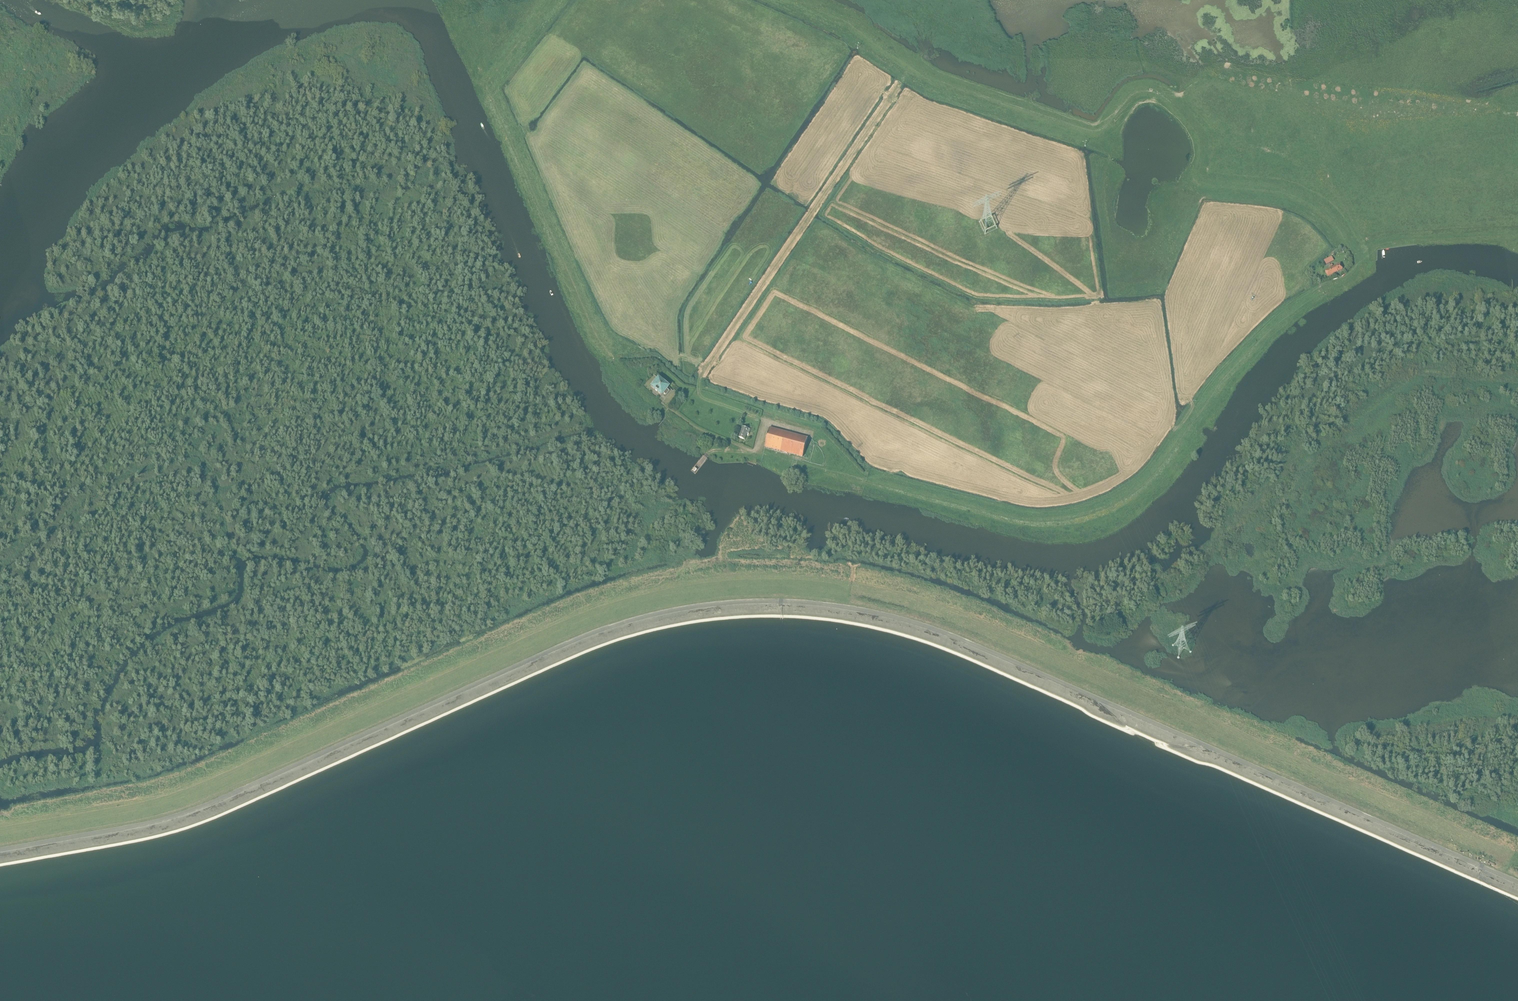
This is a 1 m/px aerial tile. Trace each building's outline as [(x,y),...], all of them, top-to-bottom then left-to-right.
[(1335,273),(1342,269),(1340,264),(1332,268),(1335,273)] [(1335,273),(1332,268),(1325,272),(1328,277),(1335,273)] [(663,393),(666,395),(669,392),(667,390),(670,387),(658,377),(651,386),(650,386),(651,387),(651,386),(661,395),(663,393)] [(739,437),(745,440),(747,433),(749,434),(751,430),(743,427),(739,437)] [(765,447),(803,457),(808,438),(770,428),(765,447)]
